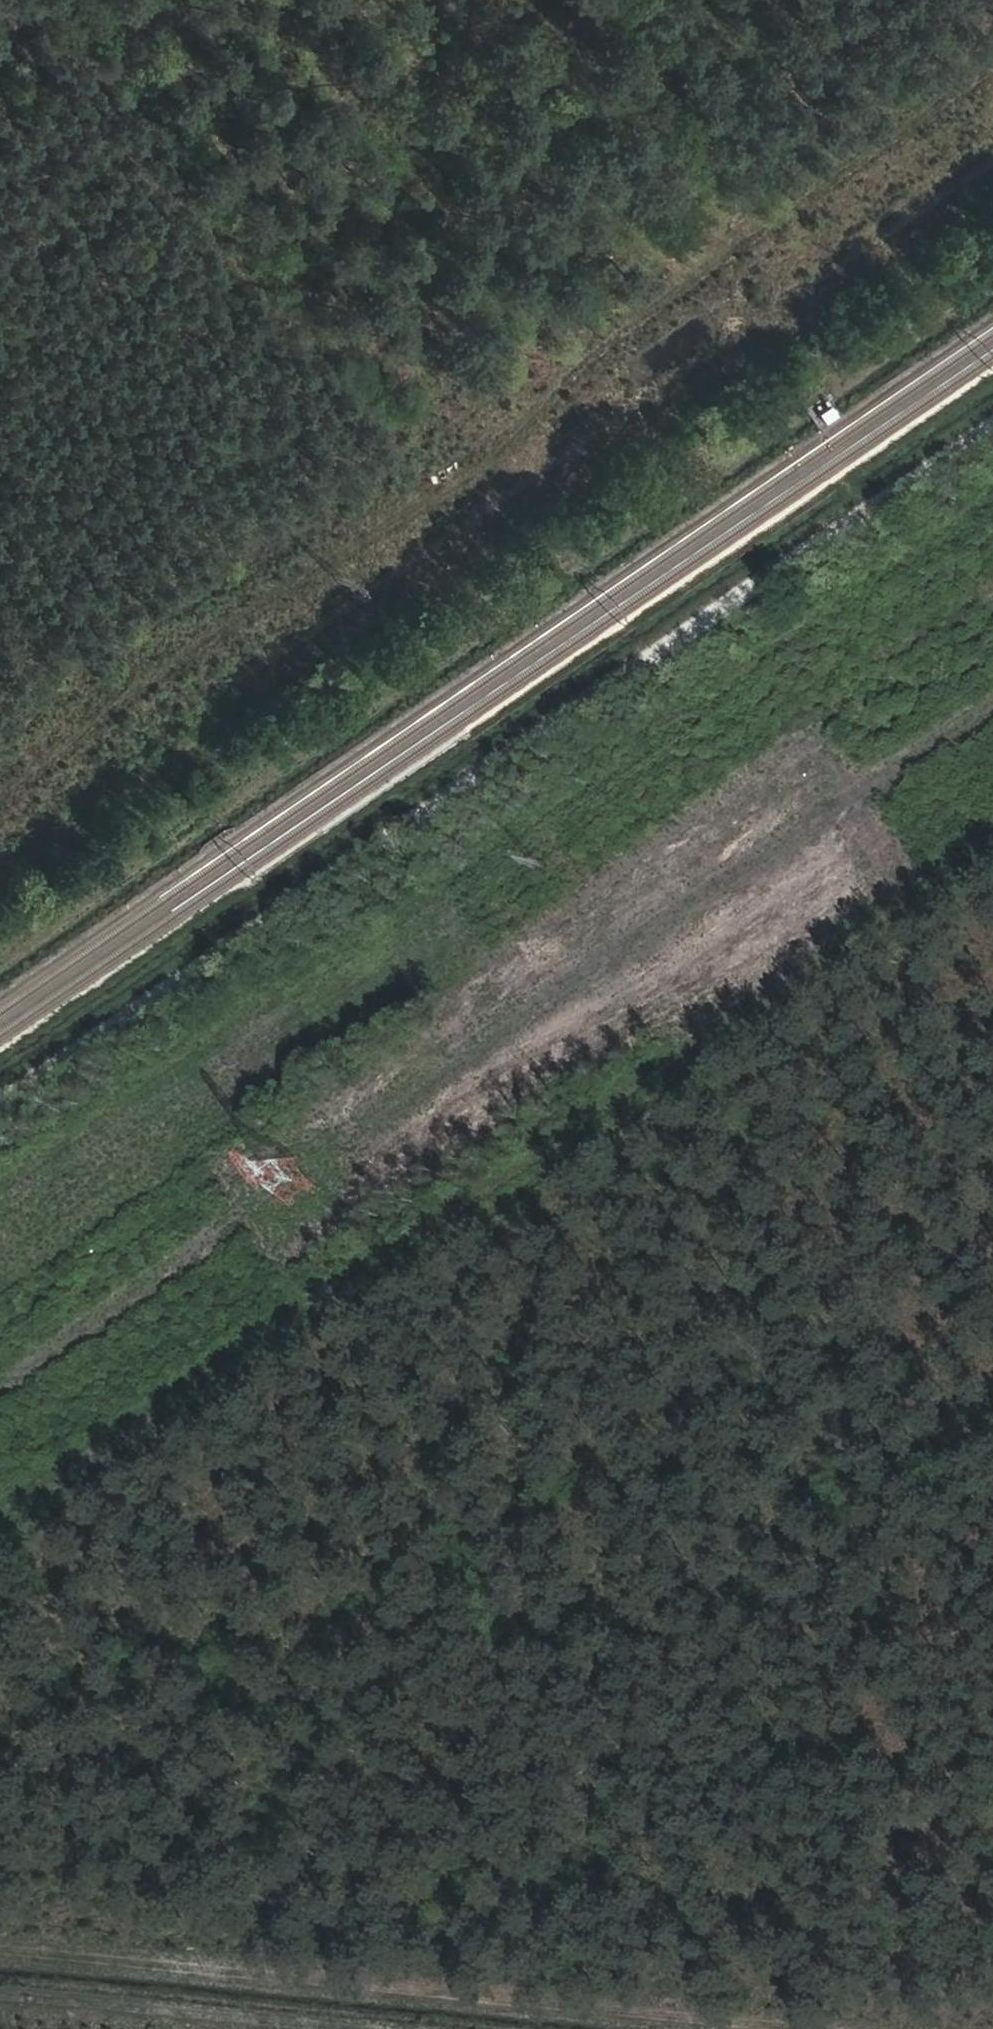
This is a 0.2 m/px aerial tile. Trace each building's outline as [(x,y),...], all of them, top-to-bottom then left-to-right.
[(281,1206),(315,1183),(291,1150),(257,1173),(281,1206)]
